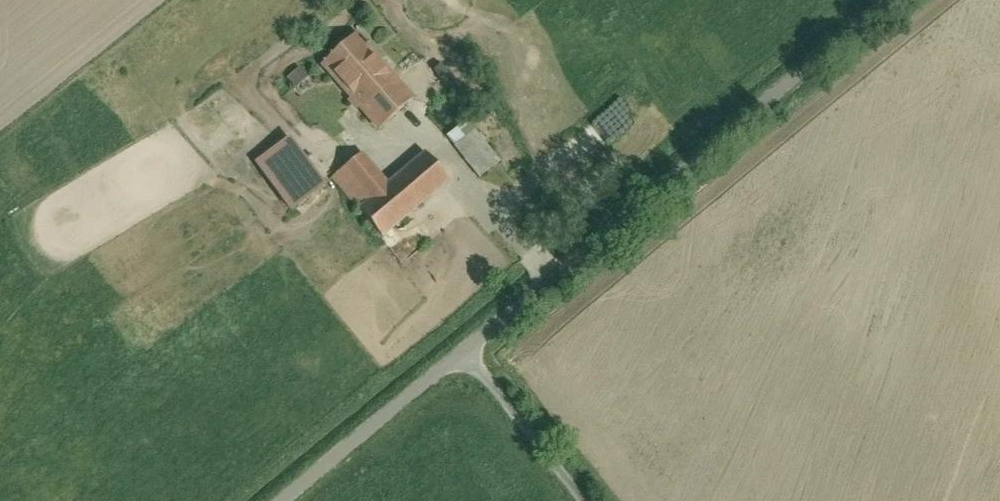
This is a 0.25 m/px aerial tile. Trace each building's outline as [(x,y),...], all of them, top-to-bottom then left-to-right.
[(357,32),(316,66),(373,132),(413,98),(357,32)] [(285,76),(293,87),(307,78),(299,66),(285,76)] [(632,127),(627,121),(644,107),(631,92),(599,120),(616,141),(632,127)] [(470,118),(450,134),(484,176),(505,160),(470,118)] [(247,160),(284,213),(320,187),(284,135),(247,160)] [(361,156),(333,178),(357,208),(348,215),(373,245),(451,181),(424,149),(383,183),(361,156)]
